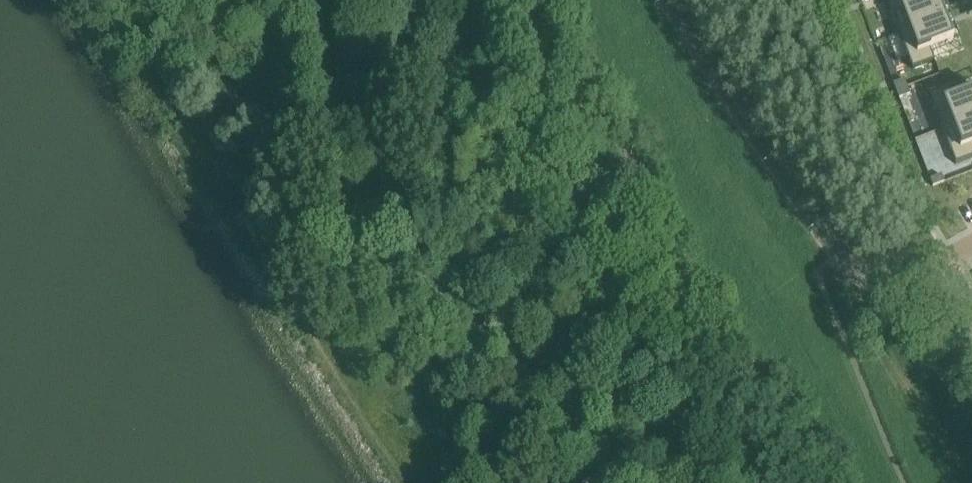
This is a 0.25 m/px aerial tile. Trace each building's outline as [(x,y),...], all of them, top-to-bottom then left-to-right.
[(885,1),(899,35),(944,18),(937,0),(921,0),(912,4),(911,0),(887,0),(885,1)] [(944,18),(899,35),(913,70),(935,62),(930,50),(953,41),(944,18)] [(929,95),(942,130),(971,119),(971,92),(955,99),(951,87),(945,89),(929,95)] [(942,130),(956,165),(971,159),(971,119),(942,130)]
